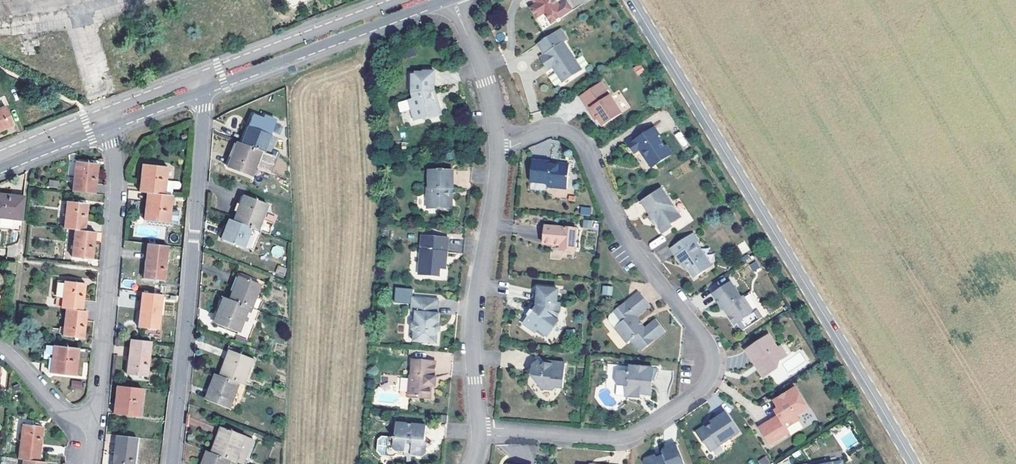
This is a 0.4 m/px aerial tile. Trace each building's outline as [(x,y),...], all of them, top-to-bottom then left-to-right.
[(552,0),(533,0),(536,5),(529,9),(536,20),(543,16),(550,26),(571,11),(563,0),(555,0),(553,1),(552,0)] [(567,40),(560,30),(536,45),(543,56),(540,59),(545,66),(549,64),(562,83),(581,71),(563,43),(567,40)] [(37,41),(24,42),(25,51),(39,49),(37,41)] [(406,101),(407,105),(412,121),(427,117),(429,119),(439,116),(436,104),(432,92),(433,73),(423,73),(419,77),(411,76),(409,93),(411,99),(406,101)] [(621,115),(601,84),(582,96),(597,120),(602,127),(621,115)] [(597,120),(582,96),(579,98),(595,122),(597,120)] [(0,108),(0,132),(13,126),(4,106),(0,108)] [(253,116),(248,126),(241,143),(261,151),(263,152),(270,135),(275,122),(265,118),(264,121),(253,116)] [(659,137),(654,129),(636,141),(635,138),(627,143),(634,154),(639,150),(651,169),(671,155),(666,147),(664,149),(657,139),(659,137)] [(683,149),(689,146),(680,131),(674,134),(683,149)] [(261,151),(241,143),(237,141),(227,167),(250,176),(261,151)] [(75,161),(72,192),(94,195),(98,164),(75,161)] [(557,167),(549,166),(550,164),(532,162),(530,183),(547,185),(547,188),(566,190),(569,166),(557,165),(557,167)] [(167,168),(141,165),(138,192),(146,193),(165,195),(172,196),(173,189),(178,190),(181,188),(181,185),(179,182),(166,181),(167,168)] [(457,173),(433,171),(432,189),(430,188),(429,209),(451,210),(454,208),(454,200),(452,198),(452,194),(455,194),(455,191),(456,191),(457,173)] [(681,219),(662,189),(641,203),(650,216),(655,225),(662,235),(672,228),(671,226),(681,219)] [(169,224),(172,196),(165,195),(146,193),(143,221),(169,224)] [(24,198),(0,195),(0,229),(20,231),(21,220),(24,198)] [(267,205),(243,196),(233,221),(251,228),(257,230),(271,235),(276,224),(268,221),(262,219),(267,205)] [(66,202),(63,229),(74,230),(84,231),(87,204),(66,202)] [(591,216),(592,208),(581,206),(579,214),(591,216)] [(251,228),(233,221),(229,219),(221,239),(243,247),(251,228)] [(583,219),(582,228),(592,228),(593,220),(583,219)] [(576,230),(544,227),(542,244),(559,246),(563,246),(562,251),(573,252),(576,230)] [(84,231),(74,230),(71,257),(92,259),(96,233),(84,231)] [(712,267),(697,245),(699,243),(694,234),(671,250),(682,266),(684,264),(688,269),(695,279),(712,267)] [(652,249),(665,241),(662,235),(648,243),(652,249)] [(445,269),(447,238),(422,236),(420,269),(426,276),(438,277),(439,269),(445,269)] [(745,241),(738,245),(742,254),(749,250),(745,241)] [(168,247),(146,244),(142,279),(164,281),(168,247)] [(283,255),(282,246),(271,247),(273,256),(283,255)] [(16,264),(6,263),(4,272),(14,274),(16,264)] [(284,277),(287,268),(278,265),(275,274),(284,277)] [(260,285),(238,277),(228,300),(248,307),(251,308),(260,285)] [(65,309),(82,311),(85,284),(57,281),(55,295),(62,297),(61,309),(65,309)] [(731,282),(713,294),(723,311),(727,308),(731,314),(729,316),(735,326),(739,323),(744,331),(763,318),(758,311),(754,313),(744,297),(742,299),(731,282)] [(602,285),(602,295),(612,295),(612,286),(602,285)] [(555,303),(556,290),(536,288),(535,305),(534,306),(535,306),(535,310),(532,310),(531,312),(529,310),(526,316),(527,317),(521,324),(533,333),(536,330),(539,326),(548,333),(556,322),(553,320),(555,317),(558,311),(559,304),(555,303)] [(649,306),(637,290),(608,314),(608,319),(626,342),(631,338),(639,348),(641,350),(664,331),(655,320),(644,329),(635,317),(649,306)] [(158,330),(162,295),(141,293),(137,327),(158,330)] [(248,307),(228,300),(222,297),(213,322),(238,332),(248,307)] [(438,324),(438,314),(436,313),(437,299),(411,297),(410,311),(415,312),(414,322),(411,323),(411,329),(413,331),(413,341),(436,343),(437,333),(438,324)] [(82,311),(65,309),(62,336),(83,339),(87,311),(82,311)] [(548,333),(539,326),(536,330),(545,336),(548,333)] [(778,348),(769,335),(747,350),(754,362),(757,361),(761,367),(759,369),(764,377),(770,373),(772,366),(779,368),(780,361),(788,356),(782,346),(778,348)] [(639,348),(631,338),(629,339),(637,349),(639,348)] [(151,342),(130,339),(125,375),(147,377),(151,342)] [(78,349),(52,346),(49,374),(75,377),(78,349)] [(254,360),(230,351),(220,377),(239,384),(244,386),(254,360)] [(434,377),(435,362),(412,360),(411,375),(409,375),(408,397),(430,399),(431,386),(432,377),(434,377)] [(557,388),(563,389),(566,364),(547,362),(542,366),(538,361),(526,371),(542,389),(554,391),(557,388)] [(653,368),(630,366),(629,372),(617,371),(616,382),(619,385),(628,386),(627,397),(640,398),(641,393),(645,393),(645,395),(651,396),(652,380),(654,380),(658,371),(658,369),(653,368)] [(239,384),(220,377),(215,375),(206,400),(230,409),(239,384)] [(70,388),(82,390),(83,381),(72,380),(70,388)] [(138,417),(141,389),(116,386),(112,413),(138,417)] [(810,410),(797,388),(774,401),(779,409),(777,414),(779,416),(773,419),(774,422),(761,430),(770,445),(789,434),(786,429),(800,421),(797,417),(810,410)] [(739,433),(726,413),(696,433),(703,444),(705,444),(711,452),(739,433)] [(773,419),(759,427),(761,430),(774,422),(773,419)] [(427,426),(396,423),(395,437),(382,436),(378,439),(377,451),(380,455),(394,457),(397,454),(418,457),(419,440),(426,441),(427,426)] [(22,460),(39,462),(42,426),(21,424),(17,459),(22,460)] [(245,437),(221,428),(211,454),(231,461),(235,463),(245,437)] [(115,435),(111,463),(133,463),(136,438),(115,435)] [(676,443),(663,448),(661,452),(662,455),(656,457),(655,455),(644,459),(643,462),(644,463),(684,463),(676,443)] [(211,454),(207,452),(202,463),(230,463),(231,461),(211,454)] [(758,460),(760,463),(768,463),(770,463),(766,456),(758,460)]
